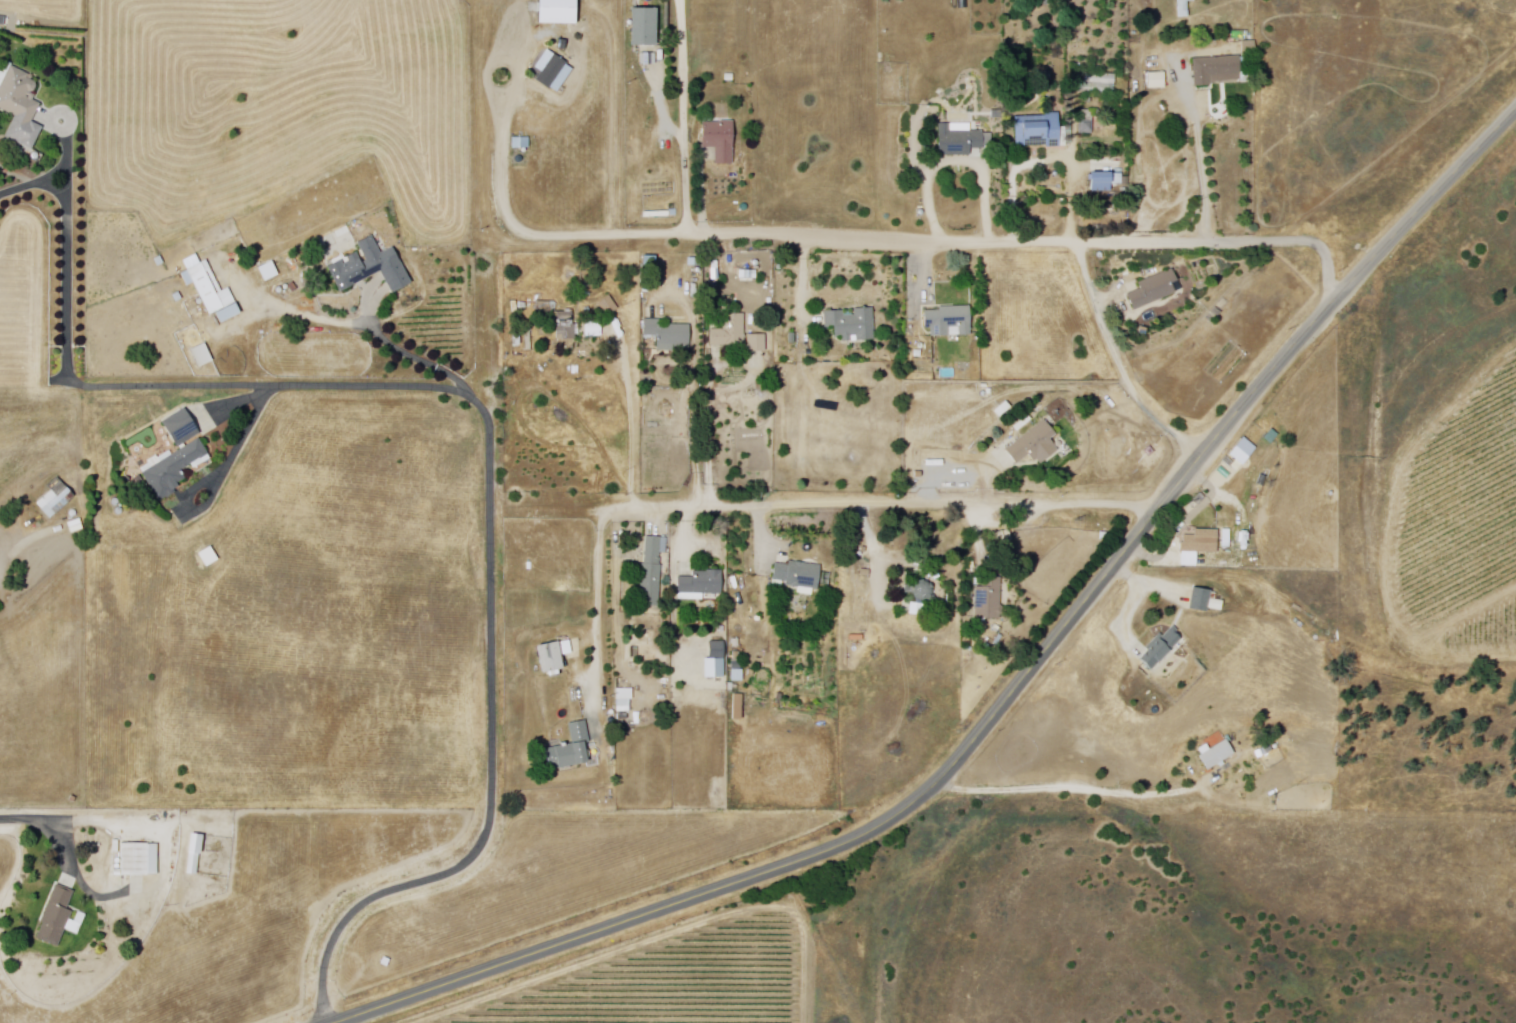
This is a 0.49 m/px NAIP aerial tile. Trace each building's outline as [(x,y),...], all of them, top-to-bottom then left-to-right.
[(1177,18),(1189,17),(1188,2),(1196,2),(1196,0),(1176,0),(1177,18)] [(630,6),(656,6),(656,46),(630,46),(630,6)] [(554,53),(572,64),(559,84),(556,83),(551,92),(538,84),(545,73),(536,68),(547,49),(554,53)] [(1241,54),(1193,57),(1195,85),(1242,82),(1241,54)] [(0,90),(0,108),(31,123),(42,102),(35,98),(36,95),(33,94),(38,83),(27,77),(29,73),(12,64),(0,90)] [(1166,72),(1149,72),(1149,87),(1166,88),(1166,72)] [(1118,75),(1117,98),(1084,96),(1085,73),(1118,75)] [(1018,114),(1062,112),(1063,147),(1013,150),(1012,115),(1018,114)] [(702,122),(737,121),(738,166),(717,166),(716,149),(703,150),(702,122)] [(42,127),(34,143),(25,139),(32,122),(42,127)] [(939,122),(938,155),(956,156),(973,156),(973,151),(991,152),(992,132),(987,132),(948,130),(948,122),(939,122)] [(527,137),(528,150),(514,150),(514,137),(527,137)] [(1115,171),(1090,172),(1090,191),(1115,190),(1115,171)] [(394,246),(415,281),(393,294),(379,271),(345,291),(330,266),(342,258),(344,263),(350,260),(346,254),(352,251),(360,264),(367,260),(356,243),(371,234),(383,253),(394,246)] [(161,257),(164,263),(158,266),(154,260),(161,257)] [(205,258),(186,267),(209,314),(213,312),(218,323),(241,312),(229,287),(221,291),(205,258)] [(1174,269),(1179,283),(1175,285),(1178,294),(1132,311),(1126,295),(1140,289),(1138,283),(1174,269)] [(253,278),(259,294),(254,296),(248,280),(253,278)] [(180,291),(183,298),(176,302),(172,294),(180,291)] [(609,294),(620,307),(608,317),(597,304),(609,294)] [(972,305),(972,337),(928,336),(928,312),(940,312),(940,304),(972,305)] [(876,309),(877,341),(841,342),(841,336),(835,336),(835,328),(824,329),(824,310),(876,309)] [(578,310),(577,343),(565,343),(565,333),(559,333),(549,333),(549,310),(578,310)] [(767,334),(766,352),(710,349),(711,331),(730,331),(731,316),(747,316),(746,333),(767,334)] [(643,318),(661,320),(661,324),(695,327),(693,353),(659,350),(660,337),(642,336),(643,318)] [(602,320),(603,336),(588,337),(587,320),(602,320)] [(206,342),(214,359),(199,366),(191,350),(206,342)] [(185,408),(160,423),(174,448),(200,434),(185,408)] [(1044,419),(1007,451),(1017,462),(1028,452),(1042,468),(1061,451),(1051,439),(1057,434),(1044,419)] [(200,439),(141,475),(159,503),(175,493),(174,491),(180,487),(178,483),(185,478),(181,471),(209,453),(200,439)] [(50,489),(35,503),(50,520),(76,496),(58,476),(46,487),(50,489)] [(1222,530),(1222,551),(1180,551),(1180,537),(1196,537),(1196,530),(1222,530)] [(1090,547),(1098,554),(1091,562),(1083,554),(1088,549),(1090,547)] [(199,555),(207,567),(212,564),(205,552),(199,555)] [(775,563),(773,577),(786,579),(785,585),(820,590),(824,563),(790,558),(789,565),(775,563)] [(695,576),(677,577),(678,594),(726,592),(725,568),(695,570),(695,576)] [(872,570),(862,568),(860,576),(871,578),(872,570)] [(1002,576),(973,577),(974,620),(1009,619),(1009,607),(1003,607),(1002,576)] [(1191,589),(1209,591),(1206,613),(1188,610),(1191,589)] [(911,600),(926,601),(925,614),(911,614),(911,600)] [(1158,634),(1161,638),(1172,627),(1177,632),(1175,634),(1180,639),(1150,672),(1138,661),(1145,652),(1143,650),(1158,634)] [(864,634),(851,636),(852,642),(864,640),(864,634)] [(558,639),(537,643),(543,673),(547,672),(548,677),(536,679),(545,724),(576,718),(567,675),(560,676),(559,668),(566,667),(564,655),(575,653),(572,639),(558,642),(558,639)] [(722,641),(709,641),(710,660),(705,660),(706,677),(727,676),(725,641),(722,641)] [(745,670),(744,682),(733,682),(734,670),(745,670)] [(616,688),(633,689),(633,698),(616,698),(616,688)] [(732,694),(743,694),(745,719),(733,720),(732,694)] [(617,712),(632,711),(632,701),(617,701),(617,712)] [(572,744),(541,750),(546,776),(588,767),(583,743),(591,741),(587,719),(568,723),(572,744)] [(1225,741),(1234,755),(1207,772),(1198,758),(1225,741)] [(191,833),(204,835),(201,853),(199,853),(196,875),(188,874),(191,855),(188,854),(191,833)] [(119,842),(160,842),(160,873),(119,873),(119,842)] [(58,883),(35,941),(58,950),(72,914),(68,913),(77,890),(58,883)]
